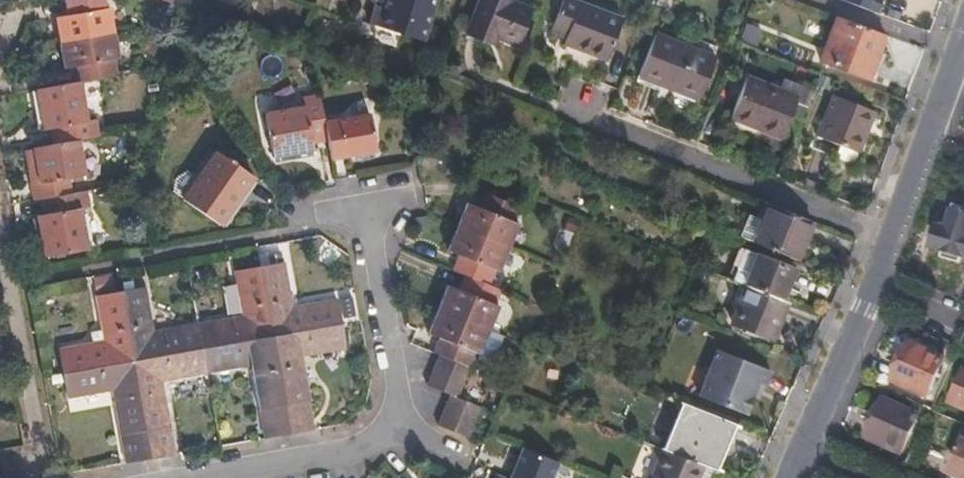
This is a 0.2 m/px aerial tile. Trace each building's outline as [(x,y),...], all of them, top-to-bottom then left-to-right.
[(110,10),(105,10),(103,0),(65,0),(67,16),(55,18),(59,43),(114,34),(110,10)] [(433,0),(388,0),(384,12),(374,8),(369,27),(421,43),(433,0)] [(483,43),(493,47),(496,40),(515,47),(528,10),(501,0),(479,0),(465,37),(483,43)] [(619,19),(566,0),(558,0),(545,40),(603,61),(619,19)] [(879,14),(884,0),(839,0),(879,14)] [(865,77),(881,35),(833,16),(818,60),(865,77)] [(694,102),(712,57),(652,33),(634,77),(694,102)] [(118,59),(114,34),(59,43),(63,69),(77,66),(80,82),(81,82),(117,74),(114,60),(118,59)] [(776,138),(792,98),(739,77),(724,116),(776,138)] [(88,121),(81,82),(80,82),(37,90),(44,130),(52,129),(55,144),(80,140),(100,136),(97,120),(88,121)] [(325,122),(320,95),(304,98),(305,107),(266,114),(275,158),(314,150),(312,144),(328,141),(325,122)] [(848,167),(870,112),(829,95),(812,137),(834,146),(828,159),(848,167)] [(378,152),(370,115),(325,122),(328,141),(331,160),(378,152)] [(86,174),(80,140),(55,144),(34,148),(39,182),(30,183),(33,201),(41,200),(71,194),(68,178),(86,174)] [(220,225),(251,180),(215,154),(185,201),(220,225)] [(88,250),(81,209),(90,208),(87,191),(71,194),(41,200),(44,216),(38,217),(44,258),(88,250)] [(513,222),(518,208),(483,194),(477,209),(464,204),(454,226),(506,248),(516,223),(513,222)] [(793,258),(809,219),(765,200),(748,241),(793,258)] [(946,206),(941,228),(929,224),(924,225),(922,235),(925,237),(923,246),(935,249),(934,255),(955,261),(957,256),(961,257),(963,250),(963,211),(946,206)] [(496,272),(506,248),(454,226),(444,250),(457,256),(450,271),(464,277),(485,285),(491,270),(496,272)] [(779,299),(791,269),(755,255),(743,285),(745,285),(779,299)] [(340,326),(335,303),(291,310),(284,266),(260,270),(271,338),(340,326)] [(271,338),(260,270),(234,274),(241,320),(198,327),(201,350),(271,338)] [(492,362),(502,337),(488,332),(498,308),(494,307),(500,292),(485,285),(464,277),(458,291),(447,288),(427,335),(439,339),(433,355),(437,357),(468,369),(474,354),(478,356),(477,360),(486,364),(492,362)] [(770,338),(785,302),(779,299),(745,285),(729,322),(770,338)] [(151,336),(143,291),(120,295),(132,362),(201,350),(198,327),(151,336)] [(132,362),(120,295),(95,300),(103,343),(58,352),(62,374),(132,362)] [(343,350),(340,326),(271,338),(288,437),(314,432),(301,359),(343,350)] [(288,437),(271,338),(201,350),(206,375),(250,367),(263,442),(288,437)] [(925,398),(941,360),(906,345),(890,382),(925,398)] [(746,414),(752,397),(760,399),(771,371),(716,349),(700,396),(746,414)] [(206,375),(201,350),(132,362),(150,462),(174,458),(160,383),(206,375)] [(468,369),(437,357),(431,373),(464,386),(471,370),(468,369)] [(150,462),(132,362),(62,374),(67,400),(111,392),(124,466),(150,462)] [(961,369),(946,403),(963,411),(963,370),(961,369)] [(464,386),(431,373),(425,389),(448,398),(458,402),(464,386)] [(479,410),(458,402),(448,398),(442,414),(473,426),(479,410)] [(722,472),(741,425),(682,402),(663,449),(704,465),(722,472)] [(899,454),(915,417),(880,402),(864,438),(899,454)] [(467,440),(473,426),(442,414),(437,428),(467,440)] [(962,443),(949,475),(955,477),(963,477),(963,444),(962,443)] [(560,464),(520,446),(505,477),(553,477),(560,464)] [(704,465),(663,449),(652,477),(698,477),(704,465)]
